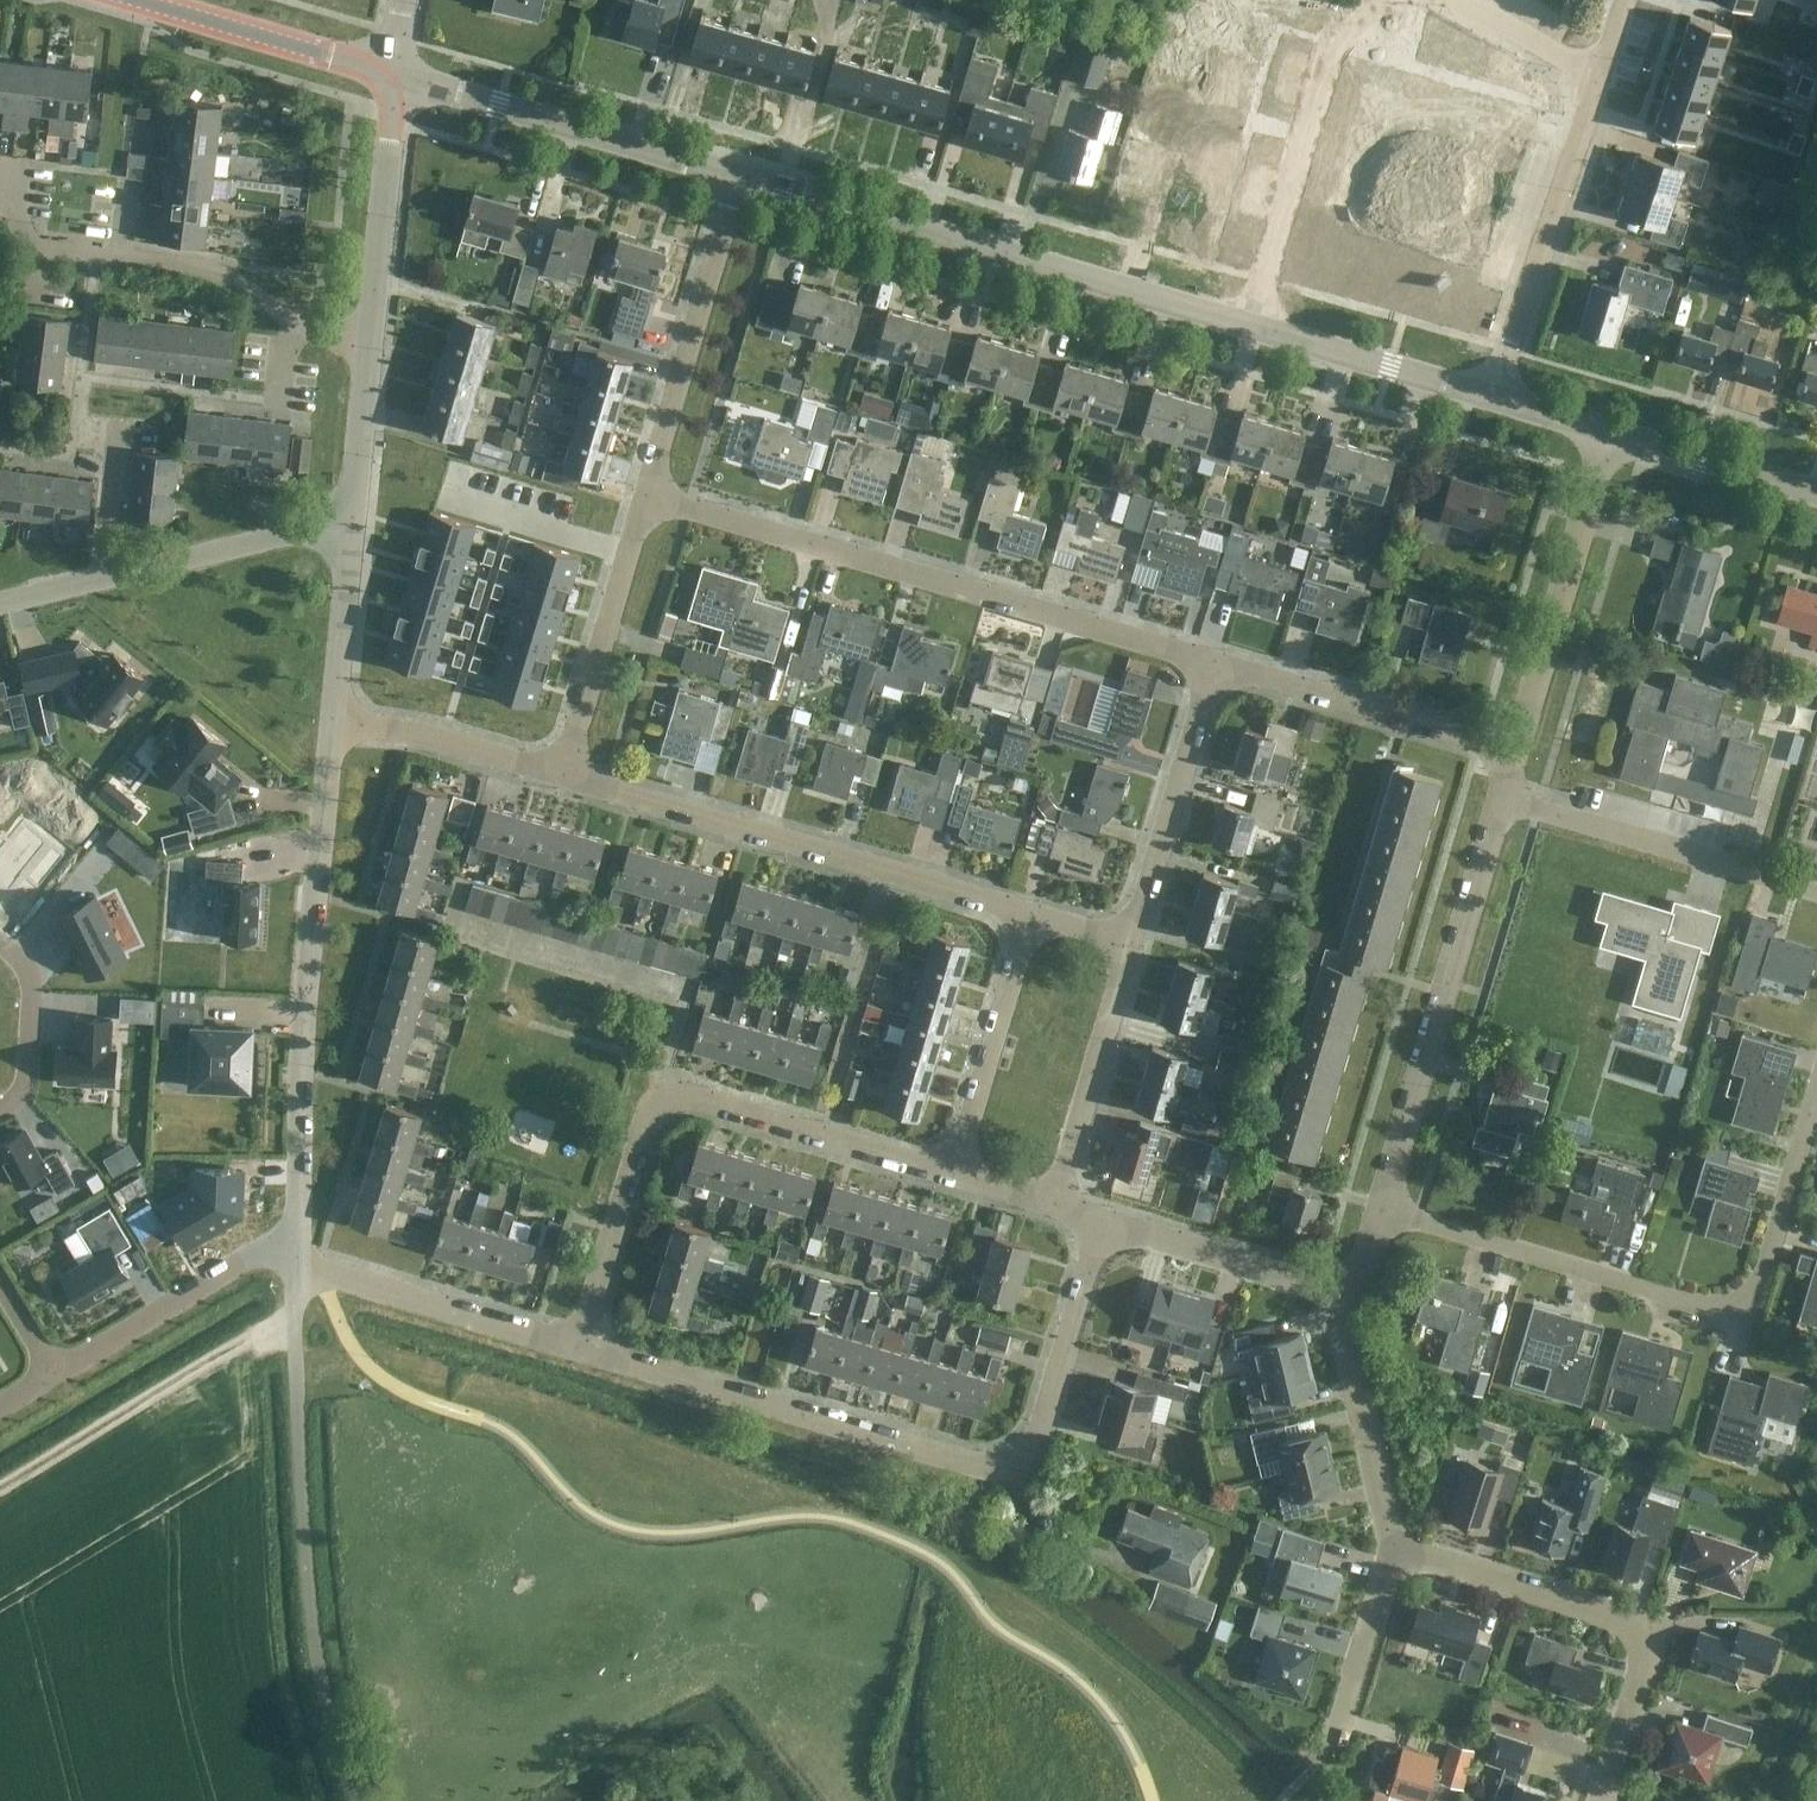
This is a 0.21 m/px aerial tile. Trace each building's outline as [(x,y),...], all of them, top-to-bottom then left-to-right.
[(539,16),(543,0),(494,0),(493,6),(539,16)] [(684,0),(658,0),(658,2),(651,0),(633,0),(633,3),(624,0),(612,0),(603,33),(622,38),(623,36),(641,41),(640,46),(654,50),(657,40),(672,44),(684,0)] [(914,6),(930,11),(933,0),(915,0),(914,6)] [(1219,30),(1261,42),(1271,7),(1246,0),(1227,0),(1219,30)] [(1752,9),(1754,0),(1725,0),(1752,9)] [(946,1),(942,14),(958,19),(962,6),(946,1)] [(1172,6),(1169,15),(1183,19),(1186,10),(1172,6)] [(1690,16),(1681,43),(1722,57),(1731,29),(1690,16)] [(707,21),(695,61),(725,70),(736,29),(707,21)] [(1811,26),(1808,37),(1816,40),(1816,27),(1811,26)] [(736,29),(725,70),(753,78),(765,37),(736,29)] [(1219,30),(1209,62),(1252,75),(1261,42),(1219,30)] [(765,37),(753,78),(781,86),(793,45),(765,37)] [(1112,49),(1079,39),(1067,76),(1101,86),(1112,49)] [(1161,39),(1158,48),(1172,52),(1175,43),(1161,39)] [(1681,43),(1672,71),(1713,84),(1722,57),(1681,43)] [(793,45),(781,86),(811,94),(823,54),(793,45)] [(1811,45),(1806,58),(1815,61),(1816,55),(1816,47),(1811,45)] [(1158,48),(1156,57),(1169,61),(1172,52),(1158,48)] [(994,150),(1008,101),(989,96),(998,64),(972,57),(958,104),(973,109),(964,141),(994,150)] [(836,58),(824,98),(854,107),(866,66),(836,58)] [(0,62),(0,107),(4,108),(1,127),(14,129),(22,64),(0,62)] [(1209,62),(1199,97),(1242,109),(1252,75),(1209,62)] [(22,64),(14,129),(28,131),(30,111),(39,112),(44,67),(22,64)] [(866,66),(854,107),(883,115),(894,74),(866,66)] [(61,134),(68,70),(44,67),(39,112),(51,113),(49,133),(61,134)] [(1374,68),(1362,109),(1389,117),(1401,77),(1374,68)] [(68,70),(61,134),(74,136),(76,116),(87,118),(93,73),(68,70)] [(1672,71),(1663,99),(1704,112),(1713,84),(1672,71)] [(1801,73),(1798,82),(1812,87),(1815,78),(1801,73)] [(894,74),(883,115),(911,123),(922,83),(894,74)] [(1401,77),(1389,117),(1415,124),(1427,84),(1401,77)] [(1798,82),(1795,91),(1809,96),(1812,87),(1798,82)] [(922,83),(911,123),(941,132),(952,91),(922,83)] [(1760,104),(1763,88),(1741,83),(1737,99),(1760,104)] [(1427,84),(1415,124),(1441,132),(1453,92),(1427,84)] [(1008,101),(994,150),(1022,158),(1031,126),(1047,131),(1058,94),(1032,87),(1026,107),(1008,101)] [(1453,92),(1441,132),(1467,140),(1479,100),(1453,92)] [(1663,99),(1654,127),(1695,140),(1704,112),(1663,99)] [(155,108),(153,120),(221,128),(223,106),(175,100),(174,110),(155,108)] [(1479,100),(1467,140),(1493,148),(1505,108),(1479,100)] [(1089,186),(1091,180),(1092,180),(1103,140),(1113,143),(1122,114),(1093,106),(1085,133),(1070,129),(1058,170),(1071,174),(1070,175),(1073,176),(1071,181),(1089,186)] [(1505,108),(1493,148),(1519,155),(1531,115),(1505,108)] [(1792,123),(1756,111),(1751,125),(1787,136),(1792,123)] [(171,135),(170,146),(218,151),(221,128),(153,120),(152,133),(171,135)] [(1792,130),(1789,139),(1803,144),(1805,135),(1792,130)] [(61,135),(49,133),(47,148),(59,150),(61,135)] [(76,157),(78,141),(62,139),(60,155),(76,157)] [(1789,139),(1786,149),(1800,153),(1803,144),(1789,139)] [(1372,141),(1368,154),(1377,157),(1381,144),(1372,141)] [(1381,144),(1377,157),(1386,160),(1391,146),(1381,144)] [(150,154),(148,166),(215,174),(218,151),(170,146),(169,156),(150,154)] [(1632,167),(1627,181),(1673,196),(1680,178),(1700,185),(1704,173),(1708,160),(1679,150),(1674,163),(1657,158),(1655,157),(1641,152),(1637,151),(1632,167)] [(148,166),(150,154),(129,151),(128,164),(148,166)] [(1424,157),(1420,171),(1429,174),(1433,160),(1424,157)] [(1433,160),(1429,174),(1438,176),(1442,163),(1433,160)] [(165,192),(212,198),(215,174),(148,166),(146,179),(166,182),(165,192)] [(1476,173),(1472,187),(1481,190),(1485,176),(1476,173)] [(1485,176),(1481,190),(1490,193),(1494,179),(1485,176)] [(1623,196),(1618,210),(1621,211),(1639,217),(1655,222),(1651,236),(1680,245),(1685,233),(1689,220),(1668,213),(1673,196),(1627,181),(1623,196)] [(209,221),(212,198),(165,192),(163,202),(144,200),(142,213),(209,221)] [(476,192),(467,222),(462,236),(486,244),(491,229),(506,234),(501,250),(525,257),(533,229),(512,224),(518,206),(476,192)] [(1767,223),(1772,208),(1760,203),(1755,218),(1767,223)] [(280,208),(279,218),(305,221),(306,211),(280,208)] [(209,221),(142,213),(141,225),(160,228),(159,239),(206,244),(209,221)] [(558,226),(548,261),(545,273),(582,283),(597,229),(576,223),(574,230),(558,226)] [(666,262),(670,249),(618,233),(615,246),(619,247),(611,273),(642,282),(636,301),(624,297),(613,331),(642,340),(653,304),(651,304),(664,262),(666,262)] [(1743,265),(1755,269),(1763,242),(1750,239),(1743,265)] [(1666,253),(1663,265),(1681,271),(1684,258),(1666,253)] [(1686,285),(1740,301),(1748,278),(1693,261),(1686,285)] [(541,268),(523,262),(512,299),(530,304),(541,268)] [(1625,300),(1662,311),(1672,277),(1624,263),(1616,287),(1594,280),(1579,329),(1613,339),(1625,300)] [(791,325),(820,333),(831,292),(801,283),(798,291),(784,287),(772,328),(788,333),(791,325)] [(861,355),(874,313),(860,310),(863,301),(831,292),(820,333),(849,342),(846,351),(861,355)] [(908,359),(920,318),(889,309),(887,317),(874,313),(861,355),(877,360),(879,351),(908,359)] [(457,312),(449,341),(489,353),(497,324),(457,312)] [(24,315),(20,348),(64,354),(68,321),(24,315)] [(130,364),(135,319),(102,315),(96,360),(130,364)] [(1735,330),(1727,356),(1741,361),(1736,376),(1769,386),(1778,359),(1762,354),(1766,339),(1755,335),(1759,324),(1739,317),(1735,330)] [(949,381),(962,340),(948,336),(951,327),(920,318),(908,359),(938,368),(935,377),(949,381)] [(135,319),(130,364),(163,368),(169,323),(135,319)] [(169,323),(163,368),(197,372),(202,328),(169,323)] [(1713,351),(1727,356),(1735,330),(1714,324),(1710,338),(1683,330),(1674,357),(1708,367),(1713,351)] [(202,328),(197,372),(230,377),(236,332),(202,328)] [(570,351),(575,334),(552,328),(542,363),(553,366),(558,347),(570,351)] [(997,386),(1009,345),(978,336),(976,344),(962,340),(949,381),(966,386),(968,377),(997,386)] [(489,353),(449,341),(440,370),(480,382),(489,353)] [(542,345),(531,342),(525,363),(535,367),(542,345)] [(589,381),(624,391),(633,362),(598,352),(600,347),(580,342),(577,353),(595,358),(590,376),(589,381)] [(1039,408),(1051,366),(1037,361),(1039,353),(1009,345),(997,386),(1027,394),(1024,404),(1039,408)] [(64,354),(20,348),(15,382),(60,388),(64,354)] [(1806,351),(1801,369),(1805,371),(1797,395),(1816,401),(1816,354),(1806,351)] [(1086,412),(1097,371),(1067,362),(1064,369),(1051,366),(1039,408),(1053,412),(1057,404),(1086,412)] [(432,399),(472,411),(480,382),(440,370),(432,399)] [(516,392),(527,395),(534,374),(523,370),(516,392)] [(580,410),(616,421),(624,391),(589,381),(590,376),(572,371),(568,381),(587,387),(582,405),(580,410)] [(1097,371),(1086,412),(1116,421),(1113,429),(1128,433),(1140,392),(1126,387),(1128,380),(1097,371)] [(1175,438),(1187,397),(1156,388),(1153,395),(1140,392),(1128,433),(1143,438),(1145,430),(1175,438)] [(889,418),(894,400),(865,392),(860,409),(889,418)] [(1217,406),(1187,397),(1175,438),(1205,447),(1202,455),(1217,460),(1229,418),(1214,414),(1217,406)] [(472,411),(432,399),(423,428),(463,440),(472,411)] [(526,402),(514,399),(509,420),(519,423),(526,402)] [(607,450),(616,421),(580,410),(582,405),(563,399),(560,410),(579,416),(573,434),(572,439),(607,450)] [(807,437),(827,443),(837,411),(816,405),(807,437)] [(933,428),(937,415),(904,406),(901,420),(933,428)] [(183,455),(217,459),(223,414),(189,410),(183,455)] [(251,464),(257,419),(223,414),(217,459),(251,464)] [(1275,423),(1244,414),(1243,422),(1229,418),(1217,460),(1213,473),(1226,477),(1230,464),(1231,464),(1235,455),(1263,464),(1275,423)] [(880,436),(884,421),(869,417),(865,431),(880,436)] [(763,473),(766,478),(780,483),(786,480),(787,474),(803,479),(814,444),(791,437),(794,426),(765,418),(751,463),(765,467),(763,473)] [(290,423),(257,419),(251,464),(285,468),(290,423)] [(1305,486),(1317,444),(1304,440),(1306,432),(1275,423),(1263,464),(1292,472),(1290,481),(1305,486)] [(507,468),(518,431),(507,427),(500,449),(474,441),(469,457),(507,468)] [(572,439),(573,434),(555,428),(551,439),(570,445),(564,467),(546,462),(541,478),(577,489),(581,474),(598,479),(607,450),(572,439)] [(979,441),(989,448),(997,437),(987,430),(979,441)] [(290,469),(308,471),(312,437),(294,435),(290,469)] [(903,451),(858,438),(856,444),(837,439),(829,463),(848,469),(842,491),(882,503),(891,468),(897,470),(903,451)] [(1352,490),(1364,449),(1333,440),(1331,448),(1317,444),(1305,486),(1319,490),(1323,481),(1352,490)] [(1394,458),(1364,449),(1352,490),(1381,498),(1378,508),(1393,511),(1406,470),(1391,466),(1394,458)] [(526,472),(530,455),(515,451),(511,468),(526,472)] [(958,535),(968,501),(939,493),(944,477),(938,475),(942,460),(912,451),(898,497),(915,502),(917,496),(926,499),(919,523),(958,535)] [(130,486),(174,490),(178,457),(156,455),(133,452),(130,486)] [(20,516),(26,471),(0,468),(0,513),(20,516)] [(59,476),(26,471),(20,516),(53,520),(59,476)] [(92,480),(59,476),(53,520),(86,524),(92,480)] [(1037,558),(1047,525),(1012,515),(1020,485),(990,476),(978,517),(992,521),(990,527),(1002,530),(997,546),(998,546),(999,551),(1016,556),(1020,553),(1037,558)] [(1487,486),(1485,492),(1450,482),(1444,501),(1430,497),(1418,535),(1445,543),(1452,519),(1496,533),(1508,492),(1487,486)] [(174,490),(130,486),(127,519),(171,523),(174,490)] [(1143,531),(1153,498),(1134,493),(1124,525),(1143,531)] [(1221,514),(1226,499),(1206,494),(1202,508),(1221,514)] [(1076,569),(1116,581),(1126,547),(1091,536),(1098,513),(1082,507),(1077,523),(1065,520),(1057,548),(1080,554),(1076,569)] [(1153,509),(1137,562),(1161,569),(1155,591),(1182,599),(1184,591),(1197,595),(1207,562),(1216,565),(1221,549),(1199,543),(1198,537),(1162,526),(1166,513),(1153,509)] [(467,556),(476,526),(502,533),(431,511),(425,531),(424,535),(422,542),(467,556)] [(1276,519),(1272,533),(1286,537),(1289,523),(1276,519)] [(1334,549),(1338,535),(1305,525),(1301,539),(1334,549)] [(1384,548),(1387,535),(1372,531),(1369,544),(1384,548)] [(1232,532),(1222,566),(1235,570),(1228,590),(1240,594),(1236,606),(1276,618),(1286,585),(1295,587),(1299,573),(1246,556),(1251,538),(1232,532)] [(1677,561),(1683,543),(1654,534),(1649,553),(1677,561)] [(575,576),(581,556),(509,535),(535,543),(526,573),(571,587),(573,580),(575,576)] [(1410,564),(1427,569),(1434,543),(1417,538),(1410,564)] [(458,585),(467,556),(422,542),(416,561),(415,565),(413,572),(458,585)] [(1681,625),(1696,630),(1719,554),(1683,543),(1677,561),(1667,598),(1662,596),(1653,626),(1674,632),(1674,634),(1678,635),(1681,625)] [(488,547),(484,561),(493,564),(497,550),(488,547)] [(504,552),(500,566),(509,569),(514,555),(504,552)] [(720,678),(748,580),(703,566),(688,618),(724,628),(716,654),(692,647),(686,668),(720,678)] [(1389,589),(1393,574),(1374,568),(1370,584),(1389,589)] [(449,615),(458,585),(413,572),(411,579),(409,583),(404,601),(449,615)] [(566,605),(571,587),(526,573),(517,603),(562,617),(564,610),(566,605)] [(479,577),(475,590),(484,593),(488,579),(479,577)] [(1348,584),(1346,589),(1304,577),(1295,607),(1321,615),(1316,630),(1355,642),(1370,591),(1348,584)] [(758,583),(748,580),(729,647),(774,660),(789,610),(753,599),(758,583)] [(495,582),(491,595),(501,598),(505,584),(495,582)] [(1788,586),(1778,621),(1811,631),(1808,641),(1816,644),(1816,594),(1788,586)] [(475,590),(471,604),(480,607),(484,593),(475,590)] [(1418,660),(1455,671),(1472,614),(1409,596),(1402,622),(1427,629),(1418,660)] [(440,645),(449,615),(404,601),(402,608),(400,613),(395,631),(440,645)] [(557,635),(562,617),(517,603),(508,633),(553,646),(555,640),(557,635)] [(813,612),(801,654),(792,651),(786,673),(818,682),(828,647),(869,659),(881,619),(831,604),(827,616),(813,612)] [(487,611),(482,625),(492,628),(496,614),(487,611)] [(671,611),(664,636),(675,639),(682,614),(671,611)] [(467,620),(462,634),(471,637),(475,623),(467,620)] [(482,625),(478,639),(487,641),(492,628),(482,625)] [(945,684),(956,649),(920,638),(922,630),(904,625),(892,667),(887,666),(878,663),(870,688),(882,692),(881,694),(899,699),(902,688),(906,689),(921,694),(925,678),(929,680),(945,684)] [(1731,667),(1740,634),(1722,629),(1719,638),(1713,641),(1704,639),(1699,657),(1731,667)] [(431,675),(440,645),(395,631),(393,638),(391,642),(386,662),(431,676),(457,683),(457,682),(431,675)] [(544,676),(550,658),(551,653),(553,646),(508,633),(499,662),(544,676)] [(71,652),(54,656),(59,681),(80,676),(89,684),(78,698),(107,722),(119,707),(122,710),(135,694),(131,692),(143,677),(126,663),(125,665),(126,666),(124,668),(110,658),(106,662),(80,641),(71,652)] [(458,650),(454,664),(462,666),(466,652),(458,650)] [(1025,694),(1033,663),(992,651),(983,682),(976,680),(970,699),(1012,711),(998,761),(1022,768),(1033,728),(1030,727),(1038,698),(1025,694)] [(474,654),(469,668),(479,671),(483,657),(474,654)] [(542,683),(544,676),(499,662),(490,692),(464,685),(535,707),(541,687),(542,683)] [(764,691),(778,696),(786,667),(773,663),(764,691)] [(675,672),(672,684),(684,687),(688,675),(675,672)] [(1637,680),(1622,732),(1630,735),(1618,774),(1735,809),(1750,814),(1756,797),(1747,794),(1762,746),(1745,741),(1750,724),(1717,714),(1724,690),(1674,675),(1670,690),(1637,680)] [(10,705),(15,726),(31,722),(23,690),(8,693),(4,676),(0,677),(0,708),(10,705)] [(754,680),(752,690),(761,692),(764,682),(754,680)] [(1123,732),(1140,736),(1151,697),(1119,687),(1106,731),(1057,716),(1051,737),(1092,750),(1120,758),(1123,745),(1119,744),(1123,732)] [(759,693),(743,688),(739,701),(755,706),(759,693)] [(702,738),(724,744),(735,707),(678,690),(660,753),(695,763),(702,738)] [(46,692),(28,697),(31,710),(49,706),(46,692)] [(1054,714),(1041,711),(1036,731),(1048,733),(1054,714)] [(863,723),(888,730),(891,720),(866,713),(863,723)] [(1321,741),(1326,723),(1308,717),(1303,736),(1321,741)] [(224,743),(194,718),(184,731),(173,722),(158,740),(169,749),(155,766),(186,791),(189,787),(211,805),(189,812),(195,833),(236,821),(229,799),(225,795),(239,778),(213,757),(224,743)] [(810,724),(791,719),(785,740),(750,730),(736,775),(771,785),(777,765),(796,771),(810,724)] [(1292,756),(1290,755),(1298,729),(1269,720),(1265,735),(1246,729),(1235,767),(1263,775),(1284,782),(1292,756)] [(852,735),(855,725),(840,721),(837,731),(852,735)] [(873,783),(880,756),(868,754),(827,742),(813,788),(847,798),(854,777),(873,783)] [(983,761),(968,756),(963,771),(978,775),(983,761)] [(949,802),(960,767),(945,763),(941,776),(901,764),(887,810),(922,820),(929,796),(949,802)] [(1118,812),(1130,773),(1097,763),(1082,814),(1062,808),(1058,822),(1098,834),(1106,809),(1118,812)] [(1399,969),(1445,779),(1395,767),(1350,951),(1330,946),(1280,1150),(1327,1161),(1375,963),(1399,969)] [(103,799),(114,786),(107,781),(97,794),(103,799)] [(1010,855),(1021,819),(969,803),(974,786),(960,782),(948,822),(974,830),(970,843),(1010,855)] [(474,824),(480,799),(413,783),(384,904),(423,913),(446,817),(474,824)] [(1252,823),(1273,829),(1282,800),(1259,793),(1253,812),(1224,804),(1213,840),(1244,850),(1252,823)] [(602,877),(613,838),(492,804),(481,843),(602,877)] [(1025,845),(1037,848),(1043,826),(1031,823),(1025,845)] [(1059,870),(1098,881),(1108,849),(1091,843),(1093,837),(1045,823),(1037,851),(1062,858),(1059,870)] [(27,825),(11,844),(2,837),(0,840),(0,886),(12,896),(26,879),(42,892),(68,859),(27,825)] [(167,855),(192,848),(188,831),(162,838),(167,855)] [(1305,856),(1312,842),(1299,835),(1295,844),(1298,852),(1305,856)] [(164,864),(133,839),(122,852),(153,878),(164,864)] [(713,912),(725,871),(633,845),(617,901),(624,903),(629,886),(652,892),(652,893),(682,902),(682,903),(713,912)] [(208,861),(207,880),(225,881),(221,938),(257,940),(260,883),(241,881),(242,862),(208,861)] [(1204,874),(1195,903),(1231,913),(1232,909),(1237,891),(1256,897),(1259,886),(1239,881),(1238,884),(1204,874)] [(856,952),(868,913),(747,878),(736,917),(794,934),(856,952)] [(1269,897),(1295,904),(1300,887),(1274,879),(1269,897)] [(479,913),(486,887),(474,884),(466,909),(479,913)] [(486,887),(479,913),(491,916),(499,891),(486,887)] [(1707,948),(1717,912),(1674,900),(1669,915),(1658,912),(1660,906),(1602,889),(1594,915),(1607,918),(1600,942),(1645,955),(1632,999),(1678,1013),(1698,945),(1707,948)] [(504,920),(511,895),(499,891),(491,916),(504,920)] [(516,924),(523,899),(511,895),(504,920),(516,924)] [(96,897),(58,915),(71,943),(69,944),(70,946),(72,944),(77,954),(75,955),(75,957),(78,956),(88,976),(125,958),(96,897)] [(528,927),(536,902),(523,899),(516,924),(528,927)] [(541,931),(548,906),(536,902),(528,927),(541,931)] [(1231,913),(1195,903),(1187,932),(1222,942),(1228,920),(1247,925),(1251,915),(1232,909),(1231,913)] [(553,935),(560,910),(548,906),(541,931),(553,935)] [(566,938),(573,914),(560,910),(553,935),(566,938)] [(1761,968),(1806,982),(1816,947),(1772,933),(1776,920),(1751,912),(1730,982),(1755,989),(1761,968)] [(578,942),(585,917),(573,914),(566,938),(578,942)] [(189,932),(191,917),(171,916),(170,931),(189,932)] [(590,946),(597,921),(585,917),(578,942),(590,946)] [(603,949),(610,925),(597,921),(590,946),(603,949)] [(885,941),(896,945),(901,926),(891,922),(885,941)] [(615,953),(622,928),(610,925),(603,949),(615,953)] [(1273,925),(1269,938),(1281,942),(1285,928),(1273,925)] [(401,928),(366,1081),(439,1098),(441,1092),(407,1084),(422,1015),(441,1019),(445,1003),(430,999),(444,937),(401,928)] [(627,956),(634,932),(622,928),(615,953),(627,956)] [(640,960),(647,936),(634,932),(627,956),(640,960)] [(928,962),(963,973),(972,944),(936,933),(929,958),(928,962)] [(652,964),(659,939),(647,936),(640,960),(652,964)] [(664,967),(671,943),(659,939),(652,964),(664,967)] [(677,971),(684,947),(671,943),(664,967),(677,971)] [(677,971),(689,974),(696,951),(684,947),(677,971)] [(708,954),(696,951),(689,974),(701,978),(708,954)] [(919,991),(954,1002),(963,973),(928,962),(929,958),(910,952),(907,963),(925,969),(920,987),(919,991)] [(1205,999),(1206,996),(1212,978),(1231,983),(1234,972),(1213,966),(1212,970),(1178,960),(1170,989),(1205,999)] [(910,1020),(946,1031),(954,1002),(919,991),(920,987),(902,982),(898,993),(916,998),(911,1016),(910,1020)] [(1225,1002),(1206,996),(1205,999),(1170,989),(1161,1018),(1197,1029),(1203,1006),(1222,1012),(1225,1002)] [(204,1002),(163,1000),(162,1035),(192,1036),(190,1085),(250,1088),(253,1028),(203,1026),(204,1002)] [(708,1011),(698,1050),(821,1081),(835,1025),(826,1023),(822,1039),(708,1011)] [(902,1049),(937,1060),(946,1031),(910,1020),(911,1016),(893,1011),(890,1021),(909,1026),(903,1046),(902,1049)] [(61,1045),(59,1080),(115,1084),(117,1048),(111,1048),(112,1018),(80,1017),(80,1021),(81,1021),(81,1031),(79,1031),(78,1046),(61,1045)] [(1675,1030),(1638,1019),(1630,1043),(1667,1054),(1675,1030)] [(1216,1068),(1244,1076),(1254,1042),(1222,1033),(1218,1049),(1221,1050),(1216,1068)] [(1771,1129),(1787,1073),(1794,1049),(1742,1034),(1732,1067),(1746,1071),(1733,1118),(1771,1129)] [(894,1078),(929,1089),(937,1060),(902,1049),(903,1046),(885,1040),(881,1051),(900,1056),(895,1073),(894,1078)] [(1179,1087),(1181,1082),(1186,1064),(1205,1069),(1208,1059),(1188,1053),(1187,1057),(1152,1047),(1144,1077),(1179,1087)] [(1563,1052),(1547,1047),(1542,1065),(1557,1070),(1563,1052)] [(840,1093),(856,1098),(864,1071),(848,1066),(840,1093)] [(920,1118),(929,1089),(894,1078),(895,1073),(876,1068),(873,1079),(891,1085),(885,1107),(920,1118)] [(1544,1097),(1548,1083),(1516,1074),(1513,1085),(1495,1080),(1483,1123),(1478,1122),(1472,1143),(1511,1154),(1518,1129),(1533,1133),(1536,1120),(1541,1121),(1548,1098),(1544,1097)] [(1199,1087),(1181,1082),(1179,1087),(1144,1077),(1135,1106),(1171,1116),(1178,1093),(1196,1098),(1199,1087)] [(386,1104),(359,1224),(411,1235),(419,1201),(406,1198),(410,1179),(426,1182),(435,1144),(423,1142),(429,1114),(386,1104)] [(1180,1129),(1222,1141),(1226,1125),(1185,1112),(1180,1129)] [(1557,1115),(1552,1133),(1579,1140),(1584,1123),(1557,1115)] [(1212,1143),(1180,1133),(1177,1132),(1152,1125),(1137,1121),(1133,1134),(1128,1132),(1116,1171),(1147,1180),(1155,1153),(1169,1158),(1172,1159),(1204,1168),(1212,1143)] [(57,1150),(44,1157),(40,1159),(24,1130),(0,1144),(0,1151),(19,1185),(45,1171),(46,1173),(57,1193),(75,1183),(57,1150)] [(813,1214),(824,1175),(702,1140),(686,1198),(696,1201),(701,1182),(813,1214)] [(1536,1165),(1534,1172),(1538,1173),(1548,1176),(1550,1169),(1555,1153),(1558,1145),(1546,1142),(1543,1141),(1541,1149),(1536,1165)] [(464,1171),(476,1174),(483,1150),(471,1147),(464,1171)] [(113,1153),(104,1158),(114,1175),(123,1170),(113,1153)] [(1749,1189),(1754,1191),(1759,1174),(1703,1157),(1693,1190),(1715,1196),(1705,1230),(1741,1240),(1751,1204),(1745,1203),(1749,1189)] [(1605,1238),(1624,1244),(1645,1172),(1597,1158),(1591,1178),(1598,1180),(1594,1194),(1569,1186),(1559,1218),(1606,1232),(1605,1238)] [(191,1187),(159,1206),(184,1247),(238,1215),(239,1171),(192,1169),(191,1187)] [(1284,1221),(1311,1228),(1321,1194),(1298,1187),(1301,1176),(1277,1169),(1270,1192),(1291,1198),(1284,1221)] [(1661,1188),(1665,1174),(1655,1171),(1650,1185),(1661,1188)] [(959,1215),(837,1181),(822,1236),(857,1246),(862,1230),(949,1254),(959,1215)] [(82,1308),(102,1296),(99,1291),(110,1284),(128,1274),(115,1253),(132,1243),(110,1207),(77,1226),(94,1255),(62,1274),(82,1308)] [(539,1218),(533,1237),(450,1215),(439,1254),(530,1279),(541,1242),(556,1246),(561,1224),(539,1218)] [(655,1314),(694,1323),(716,1231),(676,1222),(655,1314)] [(1021,1307),(1038,1243),(979,1227),(969,1265),(988,1270),(981,1297),(1021,1307)] [(1795,1266),(1815,1272),(1801,1319),(1816,1324),(1816,1256),(1800,1251),(1795,1266)] [(1440,1362),(1469,1371),(1481,1328),(1472,1326),(1483,1289),(1432,1274),(1420,1316),(1416,1315),(1415,1318),(1450,1328),(1440,1362)] [(828,1310),(833,1278),(811,1275),(806,1307),(828,1310)] [(1158,1332),(1172,1336),(1187,1290),(1159,1282),(1152,1306),(1138,1302),(1128,1336),(1154,1344),(1158,1332)] [(873,1330),(880,1292),(858,1288),(851,1326),(873,1330)] [(1187,1290),(1172,1336),(1200,1344),(1196,1357),(1210,1361),(1220,1326),(1207,1322),(1214,1298),(1187,1290)] [(1532,1303),(1517,1355),(1554,1365),(1546,1393),(1579,1403),(1593,1358),(1573,1352),(1583,1318),(1532,1303)] [(1257,1355),(1261,1372),(1308,1361),(1301,1333),(1277,1338),(1273,1322),(1232,1331),(1239,1359),(1257,1355)] [(986,1326),(981,1344),(1011,1352),(1016,1334),(986,1326)] [(811,1368),(992,1411),(1005,1357),(996,1355),(993,1370),(820,1329),(811,1368)] [(1621,1329),(1605,1382),(1641,1392),(1634,1419),(1668,1429),(1682,1383),(1662,1377),(1671,1343),(1621,1329)] [(1138,1362),(1141,1349),(1128,1345),(1124,1358),(1138,1362)] [(1308,1361),(1261,1372),(1265,1388),(1247,1393),(1253,1420),(1294,1411),(1290,1394),(1314,1389),(1308,1361)] [(1484,1394),(1490,1372),(1472,1367),(1465,1389),(1484,1394)] [(1766,1412),(1796,1421),(1807,1382),(1767,1371),(1764,1384),(1728,1374),(1707,1450),(1752,1463),(1766,1412)] [(1111,1378),(1103,1403),(1150,1416),(1156,1393),(1183,1400),(1187,1387),(1137,1373),(1134,1384),(1111,1378)] [(1150,1416),(1103,1403),(1096,1428),(1126,1437),(1122,1450),(1151,1458),(1158,1434),(1146,1430),(1150,1416)] [(1601,1430),(1605,1420),(1594,1416),(1590,1426),(1601,1430)] [(1284,1471),(1331,1459),(1324,1430),(1288,1439),(1284,1424),(1250,1432),(1257,1462),(1281,1457),(1284,1471)] [(1338,1488),(1331,1459),(1284,1471),(1289,1490),(1277,1493),(1283,1518),(1312,1511),(1308,1495),(1338,1488)] [(1500,1461),(1497,1469),(1468,1459),(1449,1518),(1483,1529),(1494,1495),(1513,1501),(1523,1469),(1500,1461)] [(1587,1529),(1597,1500),(1605,1473),(1580,1465),(1567,1506),(1542,1498),(1528,1543),(1563,1554),(1572,1525),(1587,1529)] [(1687,1483),(1655,1472),(1650,1488),(1682,1499),(1687,1483)] [(1692,1485),(1688,1497),(1699,1501),(1703,1489),(1692,1485)] [(1632,1528),(1618,1523),(1603,1568),(1635,1578),(1647,1540),(1666,1546),(1679,1505),(1643,1494),(1632,1528)] [(1149,1571),(1189,1586),(1209,1533),(1178,1522),(1181,1514),(1154,1504),(1150,1515),(1128,1506),(1117,1535),(1157,1551),(1149,1571)] [(1259,1519),(1255,1533),(1273,1539),(1278,1524),(1259,1519)] [(1321,1539),(1283,1527),(1272,1562),(1273,1562),(1283,1582),(1281,1591),(1331,1607),(1342,1573),(1317,1565),(1315,1561),(1321,1539)] [(1697,1579),(1742,1594),(1756,1551),(1691,1530),(1681,1561),(1700,1568),(1697,1579)] [(1149,1607),(1207,1629),(1217,1601),(1159,1579),(1149,1607)] [(1440,1602),(1438,1608),(1420,1602),(1408,1638),(1450,1651),(1451,1649),(1465,1653),(1458,1675),(1479,1681),(1491,1643),(1472,1637),(1479,1615),(1440,1602)] [(1283,1692),(1303,1699),(1309,1679),(1305,1678),(1315,1648),(1278,1636),(1286,1611),(1259,1603),(1249,1633),(1267,1639),(1255,1679),(1284,1689),(1283,1692)] [(1740,1662),(1769,1671),(1780,1638),(1739,1625),(1734,1641),(1700,1630),(1689,1665),(1734,1679),(1740,1662)] [(1591,1701),(1601,1670),(1572,1660),(1577,1646),(1534,1633),(1525,1662),(1552,1670),(1547,1686),(1591,1701)] [(1721,1735),(1747,1744),(1753,1727),(1707,1712),(1702,1728),(1676,1719),(1667,1747),(1663,1746),(1656,1767),(1678,1774),(1679,1771),(1707,1780),(1721,1735)] [(379,1730),(394,1728),(392,1714),(377,1716),(379,1730)] [(1533,1743),(1495,1730),(1486,1760),(1505,1766),(1496,1796),(1509,1800),(1552,1800),(1554,1794),(1515,1781),(1519,1771),(1523,1772),(1533,1743)] [(1475,1748),(1448,1740),(1440,1765),(1435,1764),(1438,1755),(1398,1743),(1396,1750),(1386,1747),(1382,1758),(1375,1756),(1370,1775),(1370,1776),(1369,1778),(1369,1780),(1370,1780),(1370,1782),(1371,1783),(1372,1785),(1374,1786),(1375,1787),(1376,1787),(1373,1797),(1385,1800),(1388,1800),(1391,1792),(1422,1800),(1425,1800),(1434,1798),(1437,1787),(1429,1784),(1431,1777),(1463,1786),(1475,1748)]
